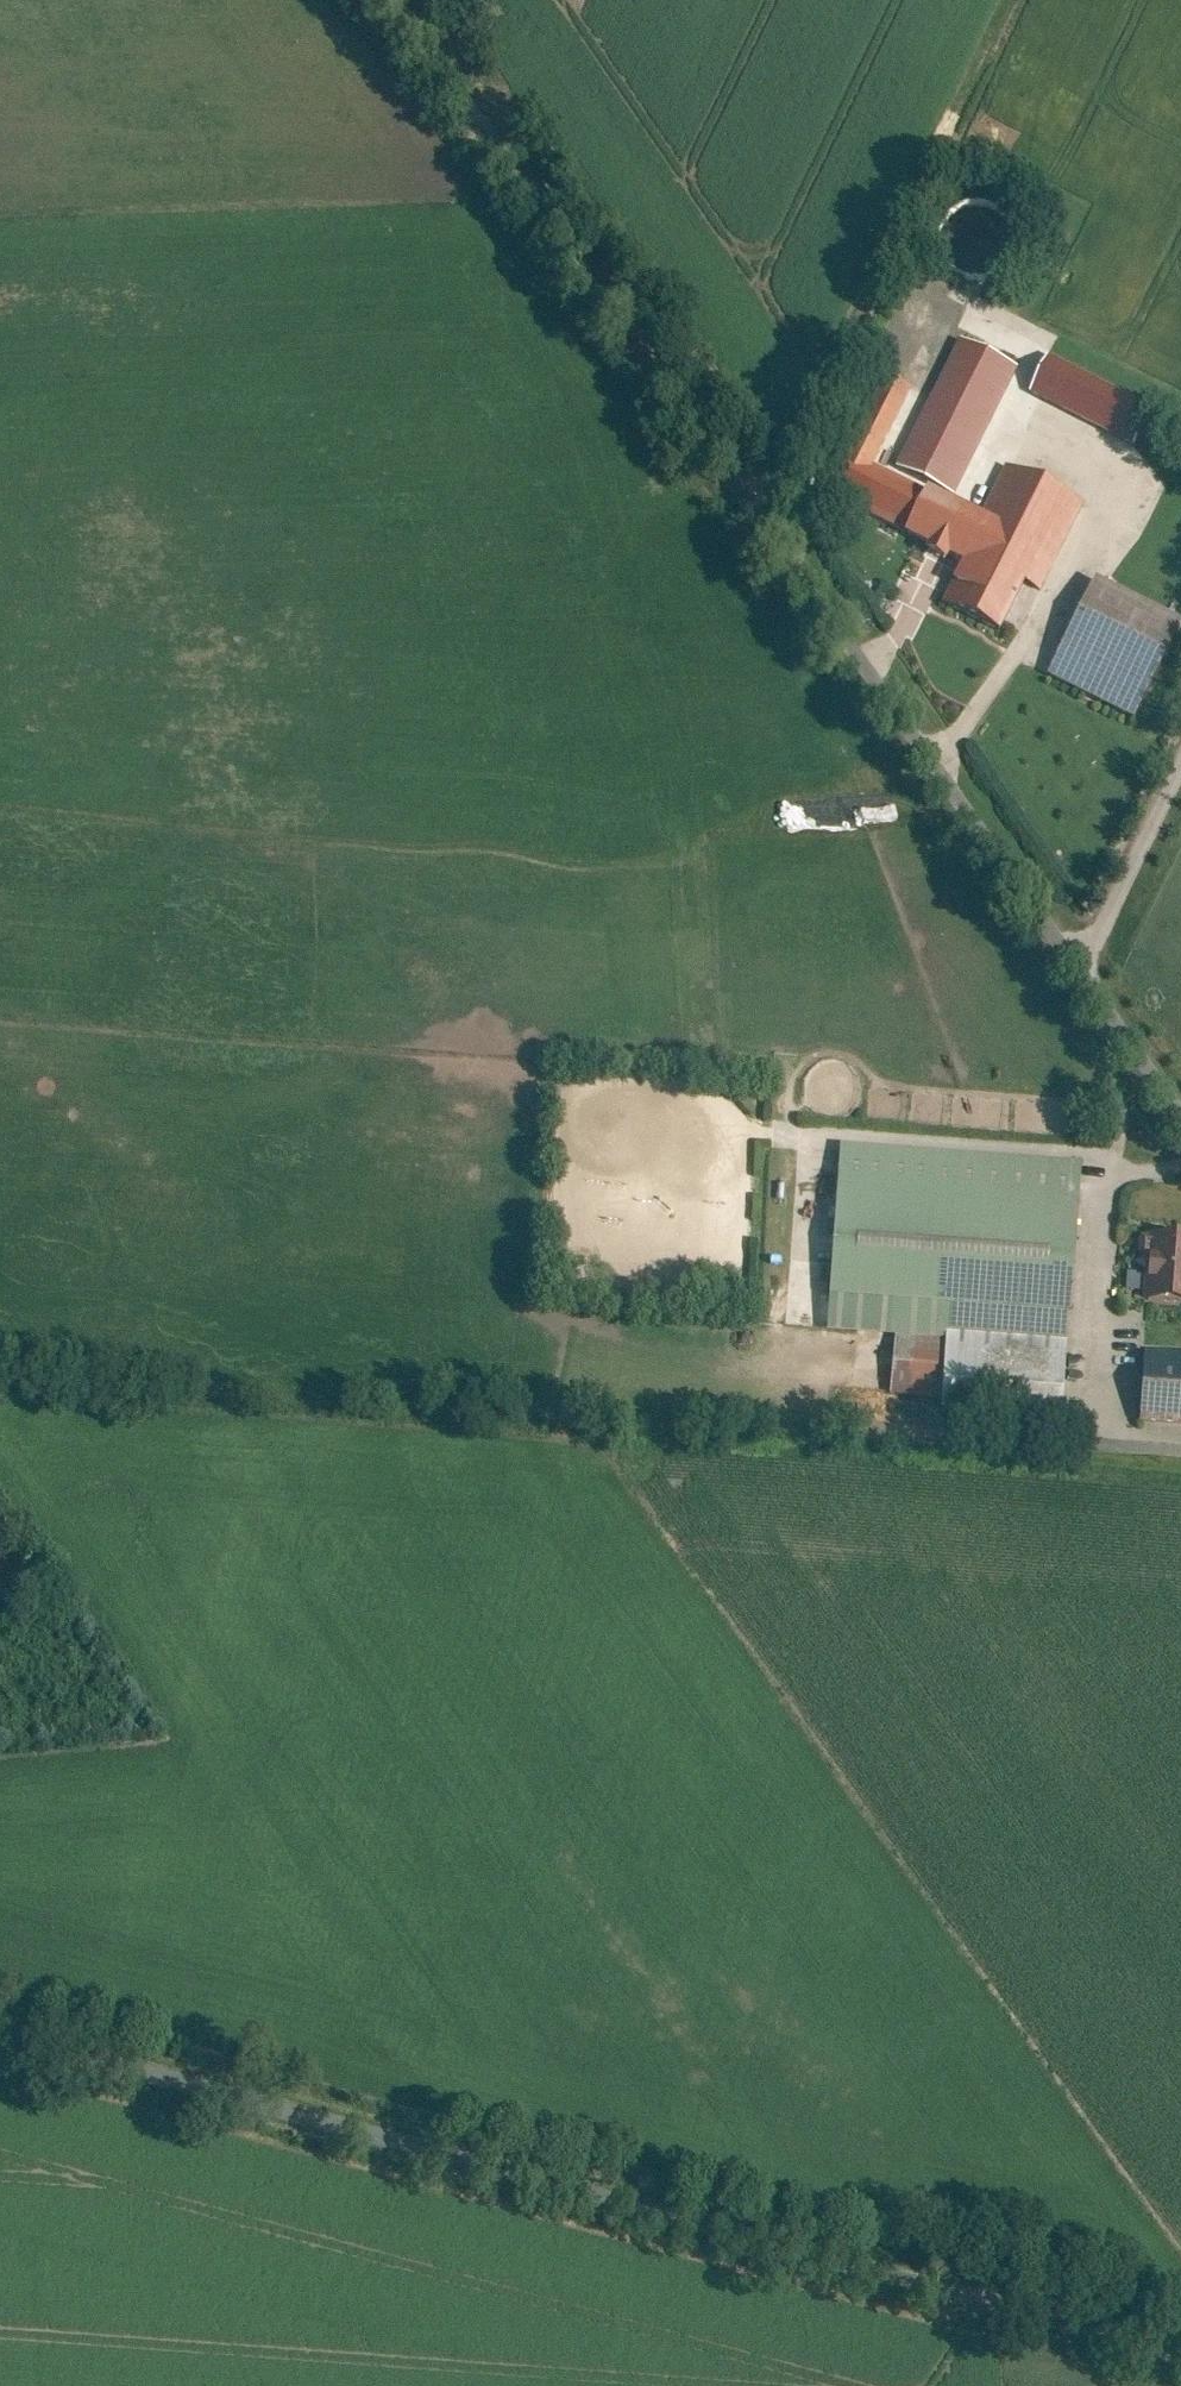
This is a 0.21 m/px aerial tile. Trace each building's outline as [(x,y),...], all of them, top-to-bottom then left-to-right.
[(1015,369),(955,340),(892,471),(952,500),(1015,369)] [(1140,402),(1046,355),(1027,392),(1121,439),(1140,402)] [(840,453),(871,468),(909,391),(878,376),(840,453)] [(822,491),(900,529),(919,491),(871,468),(840,453),(822,491)] [(1079,502),(1002,465),(976,519),(956,562),(933,607),(989,635),(1016,579),(1037,589),(1079,502)] [(976,519),(919,491),(900,529),(898,534),(917,543),(912,552),(933,562),(937,553),(956,562),(976,519)] [(1175,623),(1088,581),(1041,677),(1129,720),(1175,623)] [(1076,1159),(835,1140),(823,1289),(940,1299),(937,1331),(891,1328),(886,1391),(933,1394),(932,1413),(1055,1422),(1076,1159)] [(1142,1236),(1139,1305),(1180,1307),(1180,1238),(1142,1236)] [(1135,1356),(1131,1420),(1180,1423),(1180,1359),(1135,1356)] [(0,1593),(0,1606),(25,1605),(25,1592),(0,1593)]
